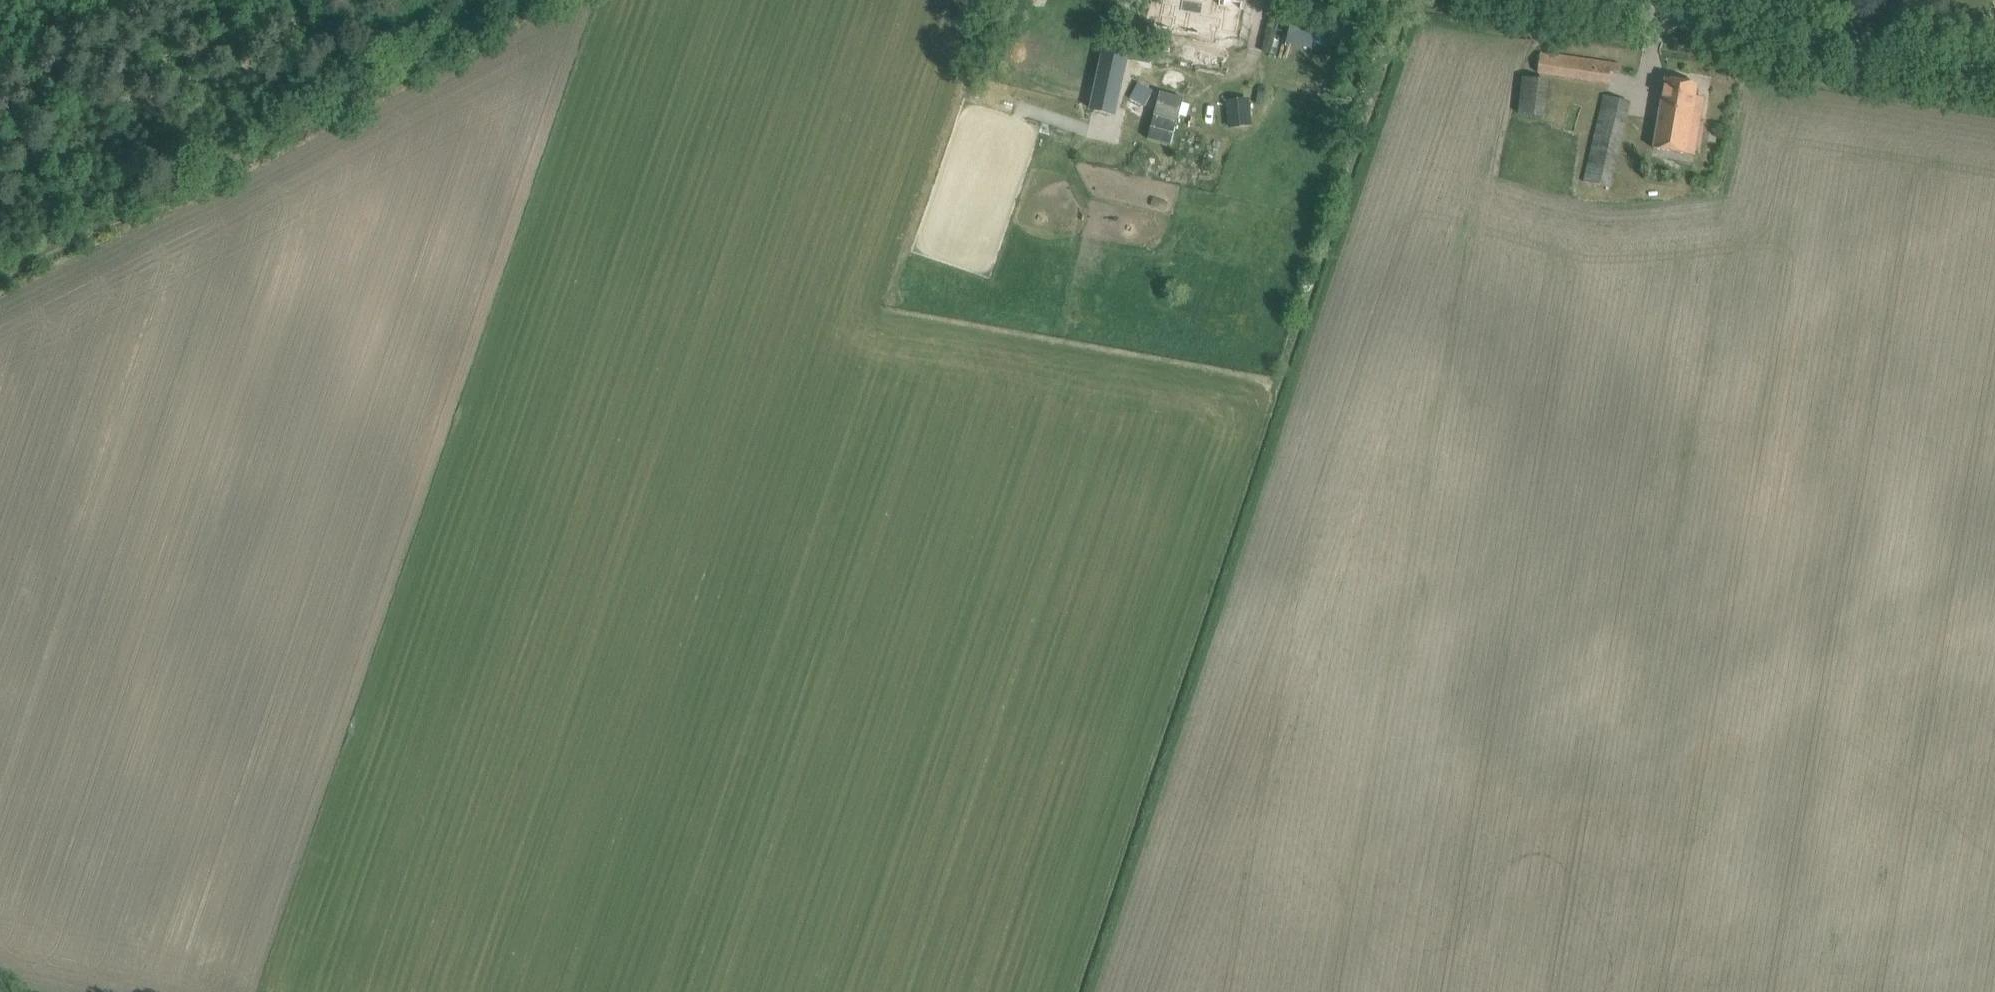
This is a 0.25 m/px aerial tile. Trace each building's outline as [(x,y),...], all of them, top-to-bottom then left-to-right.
[(1159,27),(1198,34),(1200,27),(1237,34),(1243,2),(1232,0),(1164,0),(1159,27)] [(1112,114),(1120,78),(1126,79),(1131,56),(1105,50),(1092,110),(1112,114)] [(1610,72),(1619,73),(1621,64),(1541,52),(1538,73),(1609,84),(1610,72)] [(1518,78),(1516,115),(1542,117),(1544,79),(1518,78)] [(1698,84),(1666,78),(1654,148),(1695,155),(1701,118),(1704,98),(1696,96),(1698,84)] [(1155,94),(1136,83),(1123,107),(1142,118),(1155,94)] [(1160,92),(1148,139),(1171,146),(1184,99),(1160,92)] [(1584,180),(1609,186),(1630,101),(1604,95),(1584,180)]
